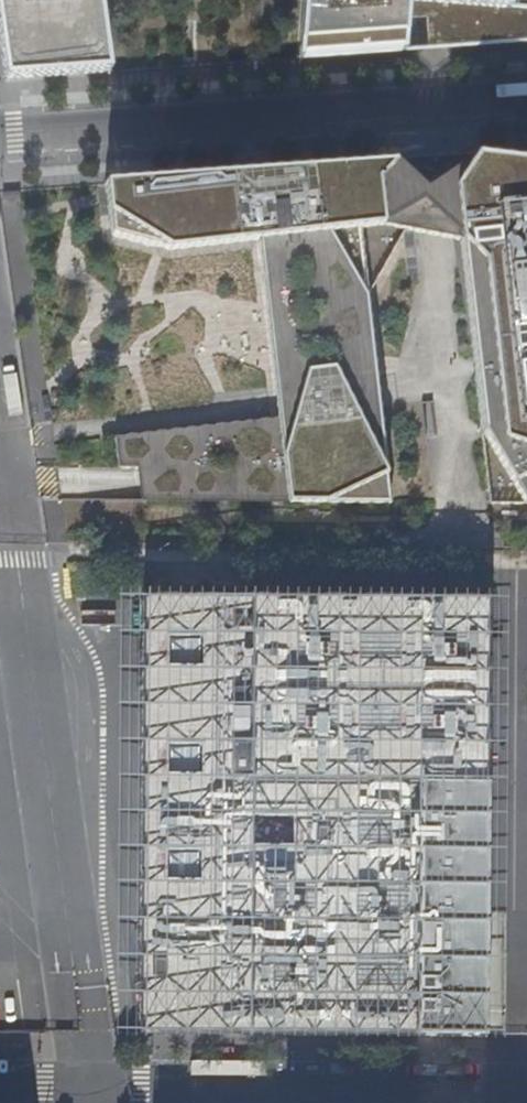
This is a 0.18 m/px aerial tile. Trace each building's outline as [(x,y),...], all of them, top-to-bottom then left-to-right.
[(4,75),(113,65),(101,0),(0,0),(0,48),(4,75)] [(298,57),(405,50),(409,0),(302,0),(298,57)] [(510,7),(411,0),(409,0),(405,50),(526,41),(526,0),(511,0),(510,7)] [(108,181),(112,236),(172,254),(260,247),(281,425),(116,438),(118,466),(138,468),(141,485),(144,501),(394,504),(370,299),(404,229),(462,235),(492,505),(526,505),(526,153),(108,181)] [(489,598),(143,595),(140,1034),(485,1037),(488,742),(499,742),(500,639),(488,639),(489,598)]
